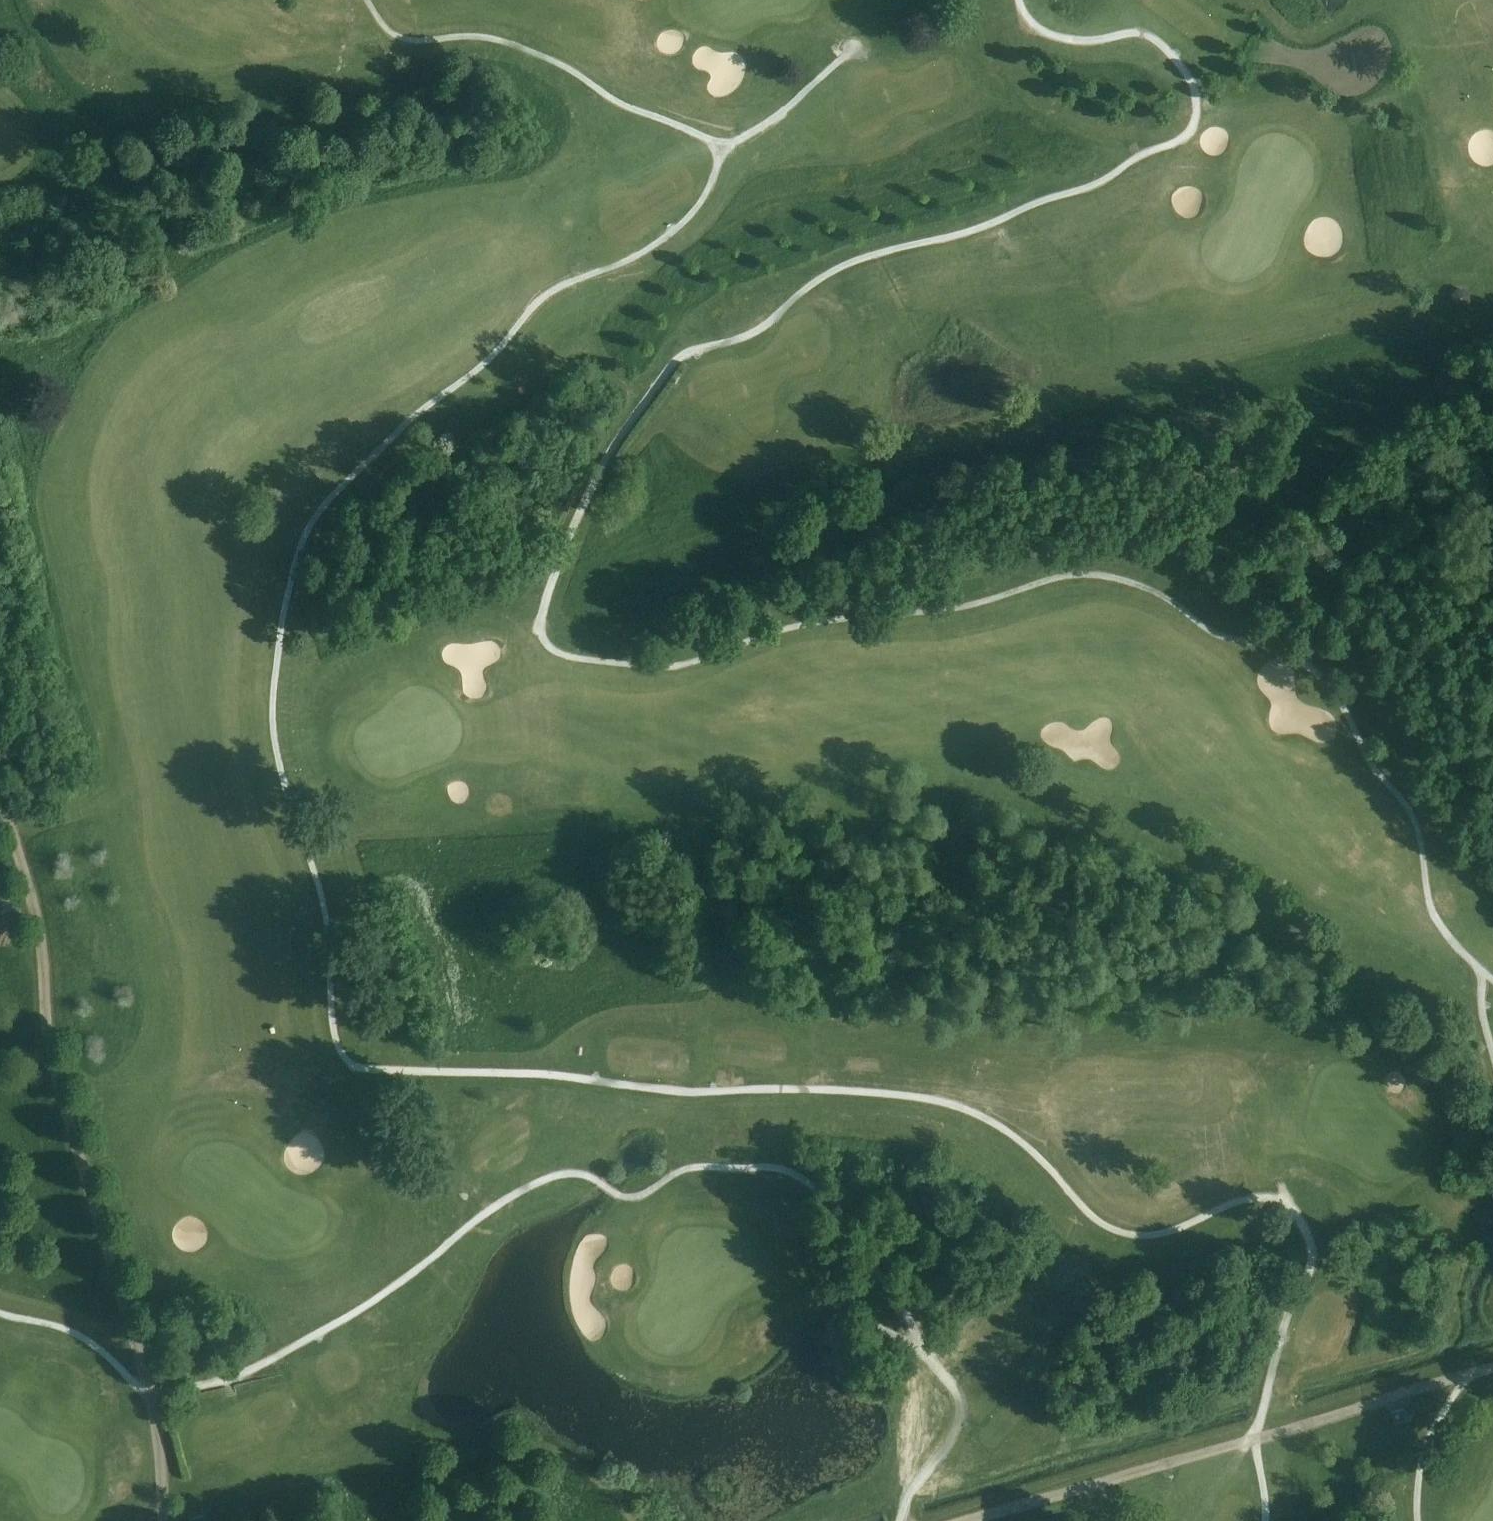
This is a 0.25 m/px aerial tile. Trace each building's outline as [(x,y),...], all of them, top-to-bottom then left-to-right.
[(676,44),(680,31),(664,27),(660,39),(676,44)] [(1177,194),(1191,212),(1205,201),(1192,183),(1177,194)] [(172,1229),(188,1245),(206,1228),(189,1211),(172,1229)] [(607,1269),(616,1286),(632,1277),(623,1260),(607,1269)] [(1393,1420),(1406,1416),(1403,1407),(1390,1411),(1393,1420)]
